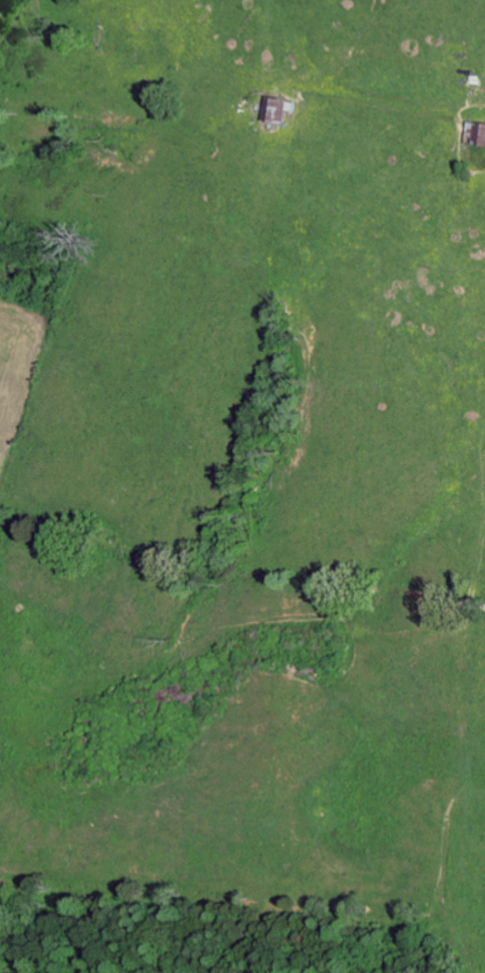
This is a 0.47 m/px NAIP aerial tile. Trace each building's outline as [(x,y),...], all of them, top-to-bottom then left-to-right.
[(263,119),(284,122),(286,110),(293,111),(295,99),(266,96),(263,119)] [(470,122),(469,143),(484,144),(484,122),(470,122)]
